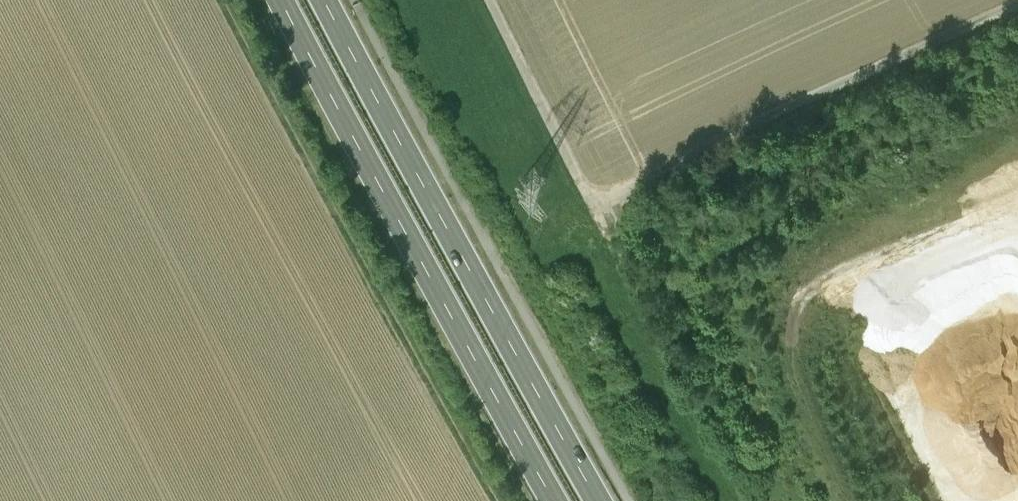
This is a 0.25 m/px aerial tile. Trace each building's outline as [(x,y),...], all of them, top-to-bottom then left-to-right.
[(1017,337),(1017,285),(893,350),(915,391),(1017,337)]
